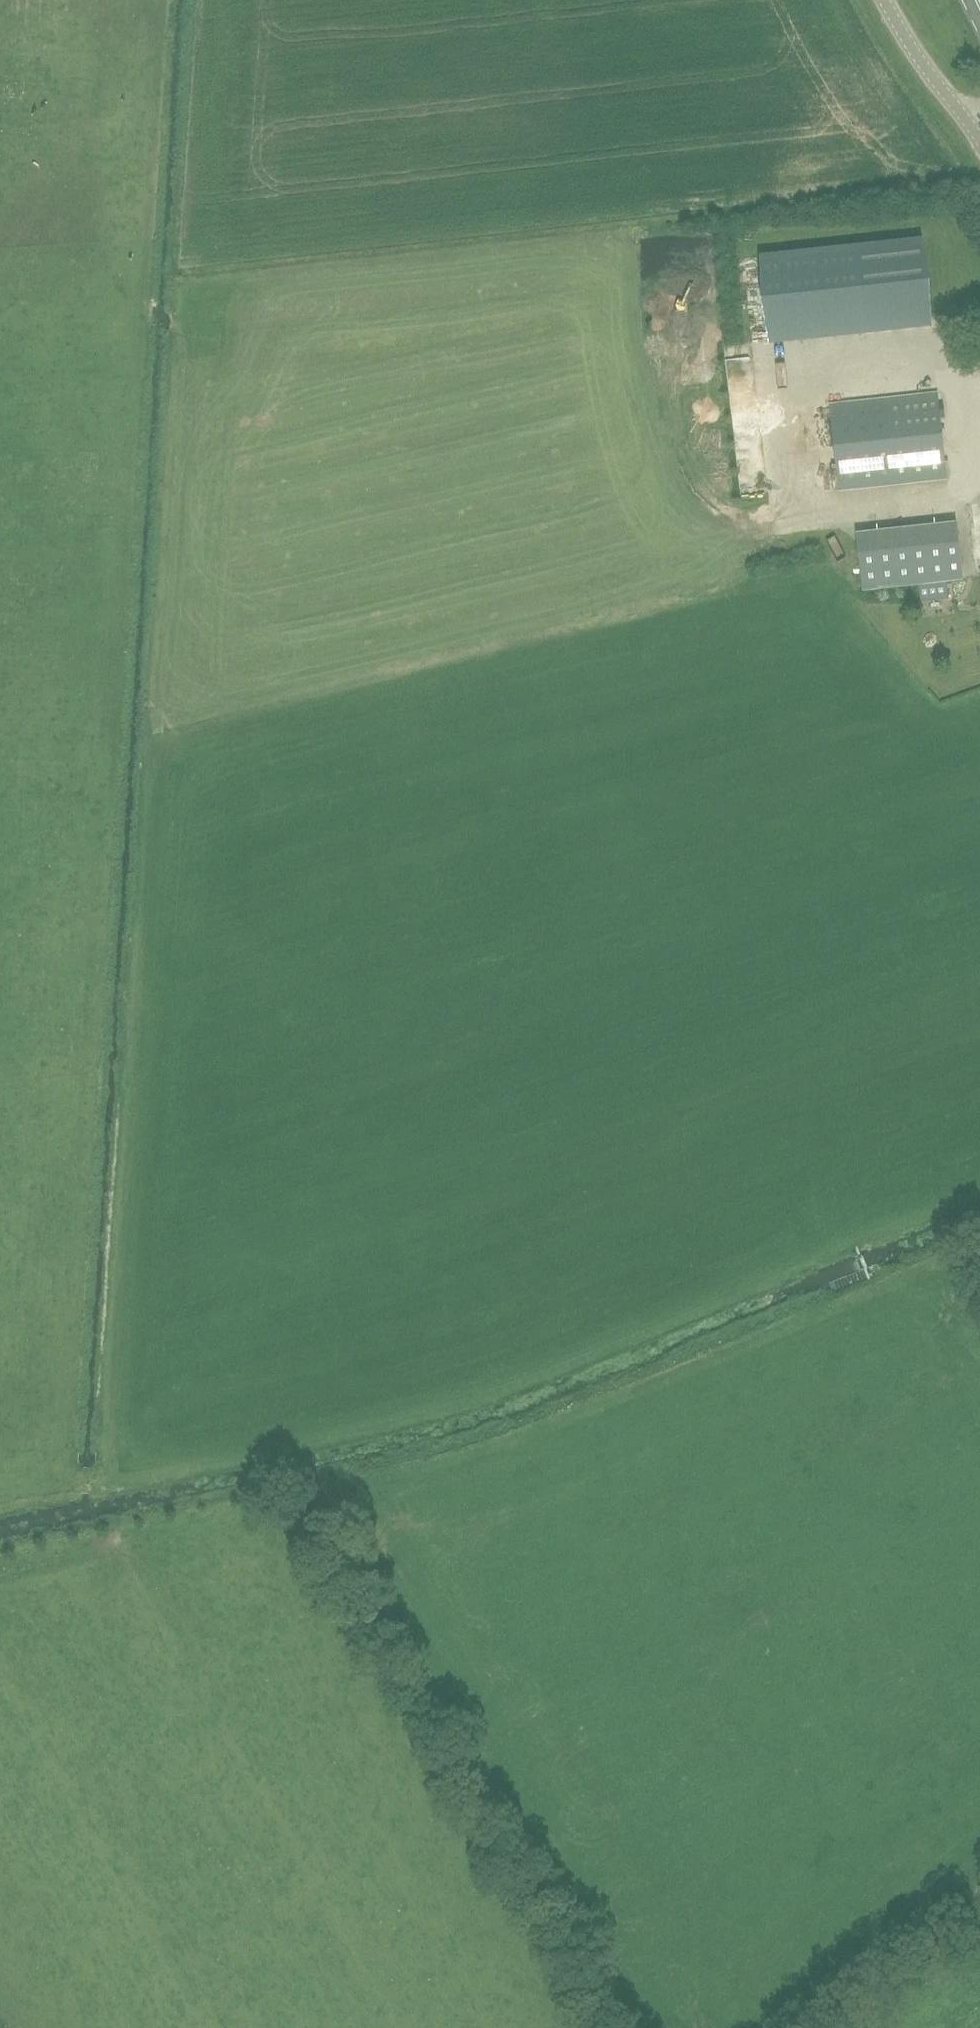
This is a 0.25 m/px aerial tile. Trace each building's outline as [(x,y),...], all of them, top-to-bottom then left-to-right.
[(866,320),(930,314),(922,234),(858,240),(866,320)] [(839,489),(946,479),(938,393),(831,404),(839,489)] [(952,563),(948,487),(911,489),(916,565),(952,563)]
